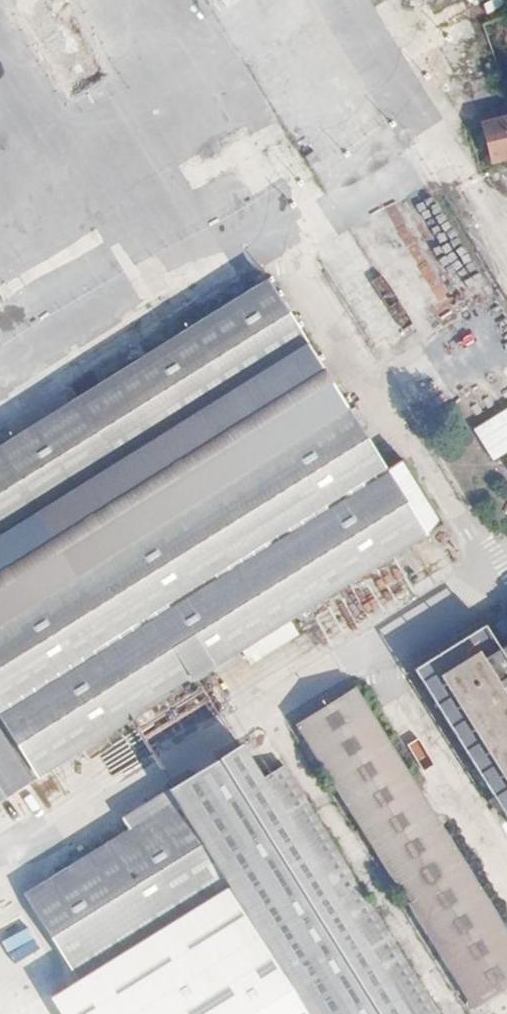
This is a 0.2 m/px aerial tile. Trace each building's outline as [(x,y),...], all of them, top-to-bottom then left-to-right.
[(470,93),(476,130),(506,124),(506,85),(470,93)] [(494,151),(506,174),(506,143),(494,151)] [(403,525),(361,458),(347,466),(230,280),(0,425),(0,776),(403,525)] [(470,427),(490,461),(506,450),(506,405),(470,427)] [(399,675),(500,841),(506,836),(506,641),(484,655),(471,633),(399,675)] [(330,687),(274,721),(447,1002),(505,966),(330,687)] [(38,1013),(69,1013),(117,984),(123,994),(234,923),(289,1013),(420,1013),(264,763),(241,777),(217,740),(148,785),(155,796),(0,891),(0,907),(2,910),(0,911),(0,952),(38,1013)]
